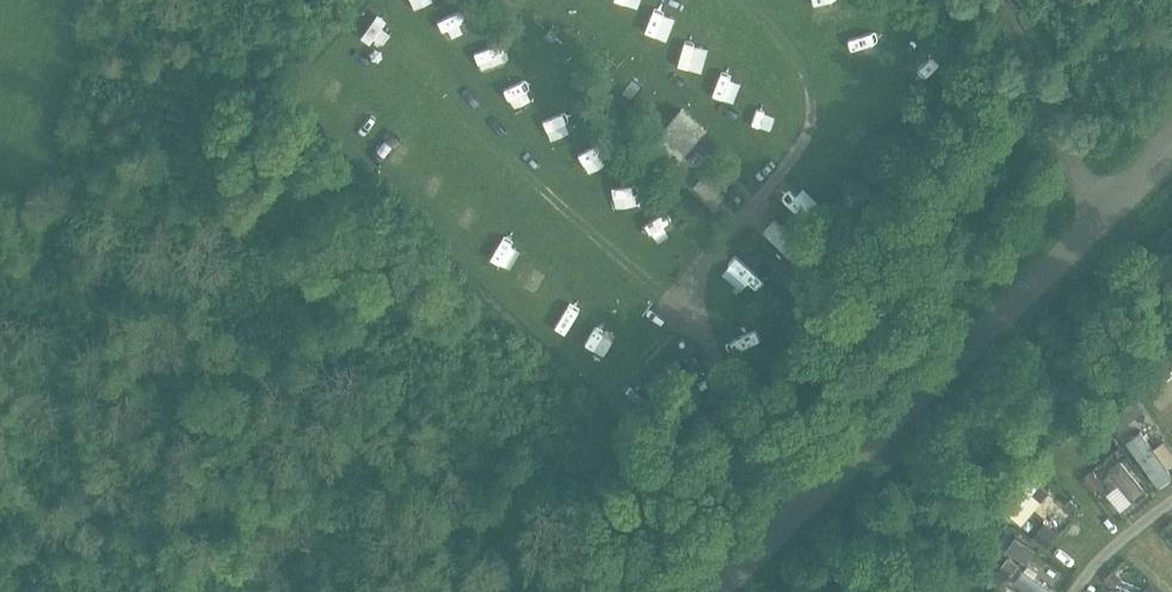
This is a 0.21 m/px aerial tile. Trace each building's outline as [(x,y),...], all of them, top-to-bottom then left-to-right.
[(449,40),(470,31),(461,10),(440,19),(449,40)] [(377,14),(357,32),(367,43),(387,25),(377,14)] [(704,70),(711,47),(686,39),(679,63),(704,70)] [(485,68),(506,65),(504,47),(482,50),(485,68)] [(513,108),(540,99),(531,76),(505,85),(513,108)] [(568,108),(547,116),(556,138),(577,130),(568,108)] [(681,110),(645,151),(670,172),(706,130),(681,110)] [(588,172),(607,167),(601,144),(582,149),(588,172)] [(702,176),(693,186),(715,205),(723,196),(702,176)] [(637,183),(614,183),(615,205),(638,204),(637,183)] [(778,220),(767,232),(798,261),(809,249),(778,220)] [(657,247),(674,241),(667,222),(650,228),(657,247)] [(503,264),(514,242),(494,231),(482,253),(503,264)] [(587,343),(605,353),(616,333),(598,324),(587,343)] [(1171,376),(1171,353),(1140,372),(1150,389),(1171,376)] [(1123,407),(1111,416),(1119,428),(1131,418),(1123,407)] [(1166,437),(1156,444),(1143,427),(1126,439),(1159,484),(1171,475),(1171,446),(1166,437)] [(1032,464),(998,505),(1012,516),(1046,476),(1032,464)] [(1091,472),(1082,480),(1091,489),(1100,481),(1091,472)] [(1070,499),(1063,507),(1071,514),(1078,507),(1070,499)] [(1045,523),(1034,536),(1043,544),(1054,531),(1045,523)] [(1015,535),(1005,549),(1015,556),(1025,542),(1015,535)] [(1007,557),(995,573),(1003,580),(1009,572),(1011,573),(1018,564),(1007,557)] [(1113,572),(1104,581),(1111,587),(1119,578),(1113,572)]
